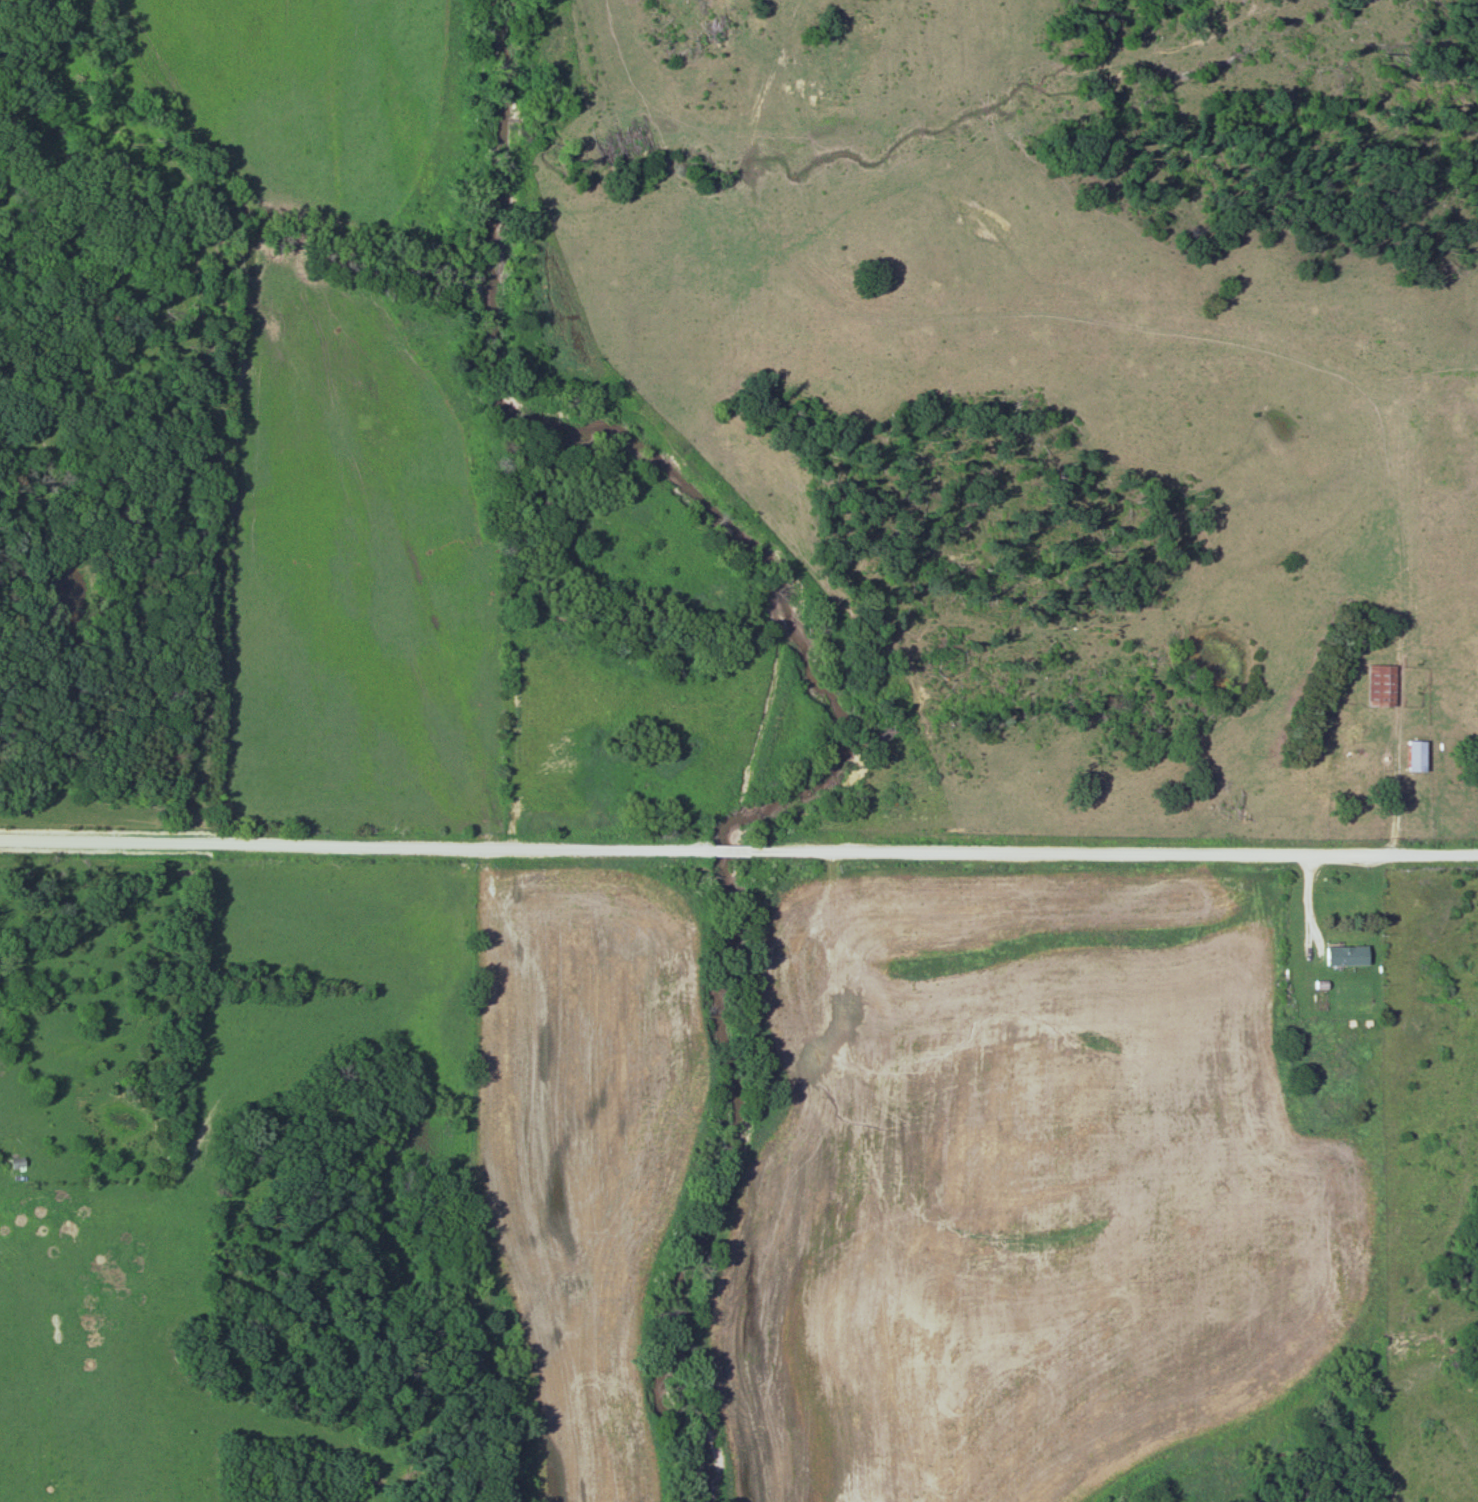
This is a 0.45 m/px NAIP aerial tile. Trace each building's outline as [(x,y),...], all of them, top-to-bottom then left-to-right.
[(1367,709),(1392,709),(1392,667),(1367,668),(1367,709)] [(1405,774),(1421,774),(1421,743),(1405,743),(1405,774)] [(1364,948),(1323,948),(1323,967),(1364,967),(1364,948)]
